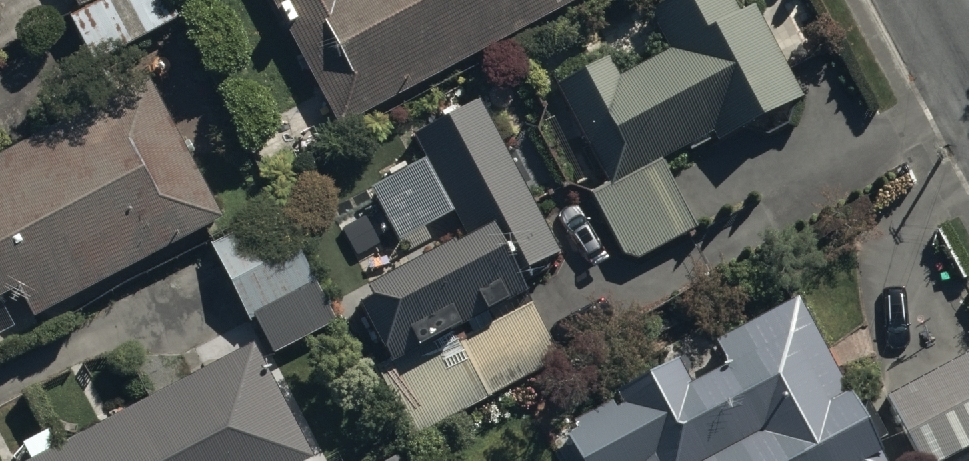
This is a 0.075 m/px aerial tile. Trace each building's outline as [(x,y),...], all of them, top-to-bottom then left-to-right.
[(173,0),(111,0),(74,20),(96,60),(180,14),(173,0)] [(339,122),(569,0),(274,0),(339,122)] [(662,157),(711,131),(713,134),(796,90),(750,2),(731,11),(725,0),(665,0),(646,10),(667,49),(612,78),(603,62),(561,84),(613,182),(598,190),(634,257),(698,223),(662,157)] [(0,155),(0,298),(22,287),(38,318),(226,220),(150,77),(0,155)] [(558,250),(475,99),(411,135),(462,228),(363,281),(369,292),(359,297),(393,360),(532,284),(523,269),(558,250)] [(277,205),(209,239),(247,318),(255,314),(273,352),(335,322),(277,205)] [(796,292),(713,337),(725,359),(688,379),(674,354),(620,383),(627,394),(564,428),(581,460),(885,460),(874,439),(887,432),(866,392),(853,399),(796,292)] [(19,460),(298,460),(311,454),(251,339),(55,440),(47,426),(22,439),(30,455),(19,460)] [(886,391),(924,460),(932,460),(968,441),(968,346),(886,391)] [(374,460),(402,460),(395,449),(374,460)]
